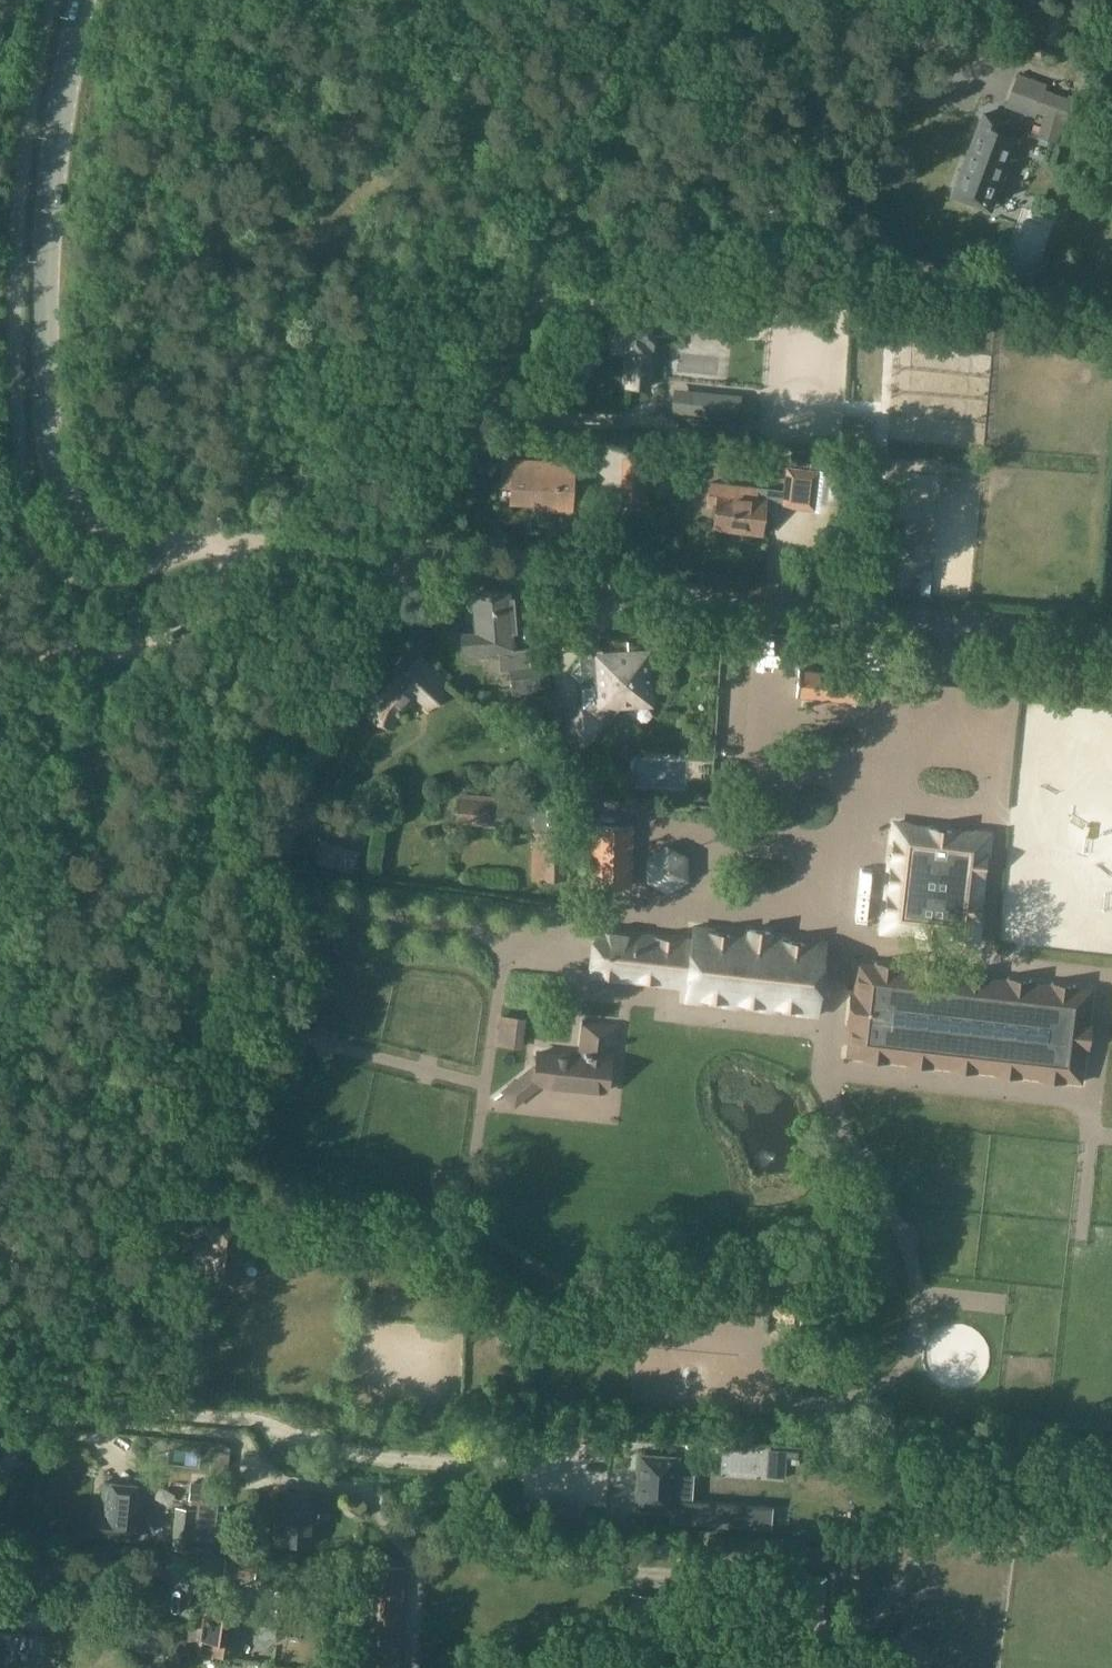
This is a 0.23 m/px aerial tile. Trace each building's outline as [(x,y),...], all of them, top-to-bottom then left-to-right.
[(1044,120),(1038,137),(1058,144),(1075,100),(1048,90),(1039,118),(1044,120)] [(985,115),(955,198),(993,212),(1017,146),(1001,140),(1007,123),(985,115)] [(712,308),(711,323),(746,324),(746,309),(712,308)] [(629,345),(627,384),(649,385),(650,332),(661,333),(662,316),(616,314),(615,345),(629,345)] [(691,390),(688,414),(703,415),(702,420),(739,423),(739,422),(740,416),(741,403),(741,395),(706,391),(691,390)] [(810,470),(817,471),(821,471),(821,470),(823,457),(812,456),(810,470)] [(538,503),(538,510),(570,511),(572,464),(501,461),(500,486),(510,486),(509,502),(538,503)] [(713,527),(761,532),(764,501),(782,503),(782,505),(813,509),(817,471),(786,467),(783,491),(709,482),(706,506),(715,507),(713,527)] [(648,505),(649,486),(620,484),(619,503),(648,505)] [(508,598),(508,589),(474,591),(477,632),(461,633),(462,651),(476,650),(476,654),(498,652),(499,670),(509,669),(511,691),(536,690),(535,666),(529,667),(528,649),(511,650),(510,633),(515,633),(513,598),(508,598)] [(547,617),(548,644),(567,643),(566,616),(547,617)] [(400,717),(398,715),(415,696),(429,709),(446,691),(441,687),(447,680),(414,646),(393,668),(400,674),(379,697),(367,718),(394,729),(400,717)] [(602,651),(602,650),(577,651),(577,652),(579,652),(579,658),(568,671),(580,683),(582,708),(580,709),(581,709),(556,737),(573,752),(600,722),(592,716),(605,703),(647,701),(645,656),(601,658),(600,651),(602,651)] [(861,703),(864,675),(799,668),(796,696),(861,703)] [(547,695),(528,695),(528,707),(547,707),(547,695)] [(486,709),(486,726),(499,726),(498,708),(486,709)] [(536,843),(542,843),(542,878),(564,877),(565,806),(564,806),(564,792),(560,792),(560,782),(536,781),(535,833),(536,833),(536,843)] [(455,820),(505,825),(507,796),(458,792),(455,820)] [(894,822),(882,930),(977,942),(990,833),(894,822)] [(587,898),(615,899),(616,885),(629,885),(631,827),(590,826),(587,898)] [(572,892),(584,892),(584,878),(584,868),(573,867),(573,878),(572,878),(572,892)] [(685,997),(817,1011),(825,945),(769,939),(770,932),(749,929),(748,936),(693,930),(691,941),(594,931),(589,975),(686,986),(685,997)] [(850,990),(845,1027),(849,1027),(847,1042),(846,1057),(1082,1084),(1086,1053),(1088,1053),(1090,1033),(1092,1020),(1089,1019),(1093,988),(856,961),(853,991),(850,990)] [(496,1043),(520,1046),(523,1019),(499,1016),(496,1043)] [(535,1064),(517,1079),(528,1092),(540,1082),(605,1090),(613,1024),(584,1021),(580,1056),(537,1051),(535,1064)] [(206,1277),(238,1280),(242,1226),(210,1224),(209,1240),(194,1239),(193,1260),(207,1261),(206,1277)] [(769,1449),(768,1460),(785,1462),(786,1458),(786,1451),(769,1449)] [(773,1505),(692,1499),(674,1498),(676,1473),(677,1457),(639,1454),(636,1508),(670,1510),(669,1522),(771,1529),(773,1505)] [(136,1522),(140,1522),(144,1479),(133,1478),(133,1484),(102,1481),(98,1535),(135,1538),(136,1522)] [(177,1507),(173,1548),(191,1549),(192,1539),(215,1541),(215,1530),(218,1500),(216,1500),(218,1484),(191,1482),(190,1498),(191,1498),(195,1498),(194,1509),(190,1508),(177,1507)] [(319,1506),(315,1505),(315,1493),(278,1489),(275,1540),(313,1543),(314,1524),(318,1524),(321,1522),(322,1509),(319,1506)] [(707,1564),(781,1568),(783,1539),(708,1535),(707,1564)] [(834,1588),(869,1590),(872,1544),(836,1542),(836,1550),(805,1549),(806,1541),(783,1540),(781,1568),(835,1571),(834,1588)] [(224,1574),(254,1579),(257,1562),(226,1558),(224,1574)] [(375,1562),(369,1667),(399,1667),(404,1564),(375,1562)] [(200,1639),(198,1651),(211,1653),(234,1657),(241,1604),(219,1601),(217,1614),(204,1612),(200,1639)] [(259,1625),(258,1637),(275,1639),(276,1628),(259,1625)] [(23,1655),(26,1655),(26,1648),(24,1648),(25,1636),(0,1634),(0,1667),(22,1667),(23,1655)]
